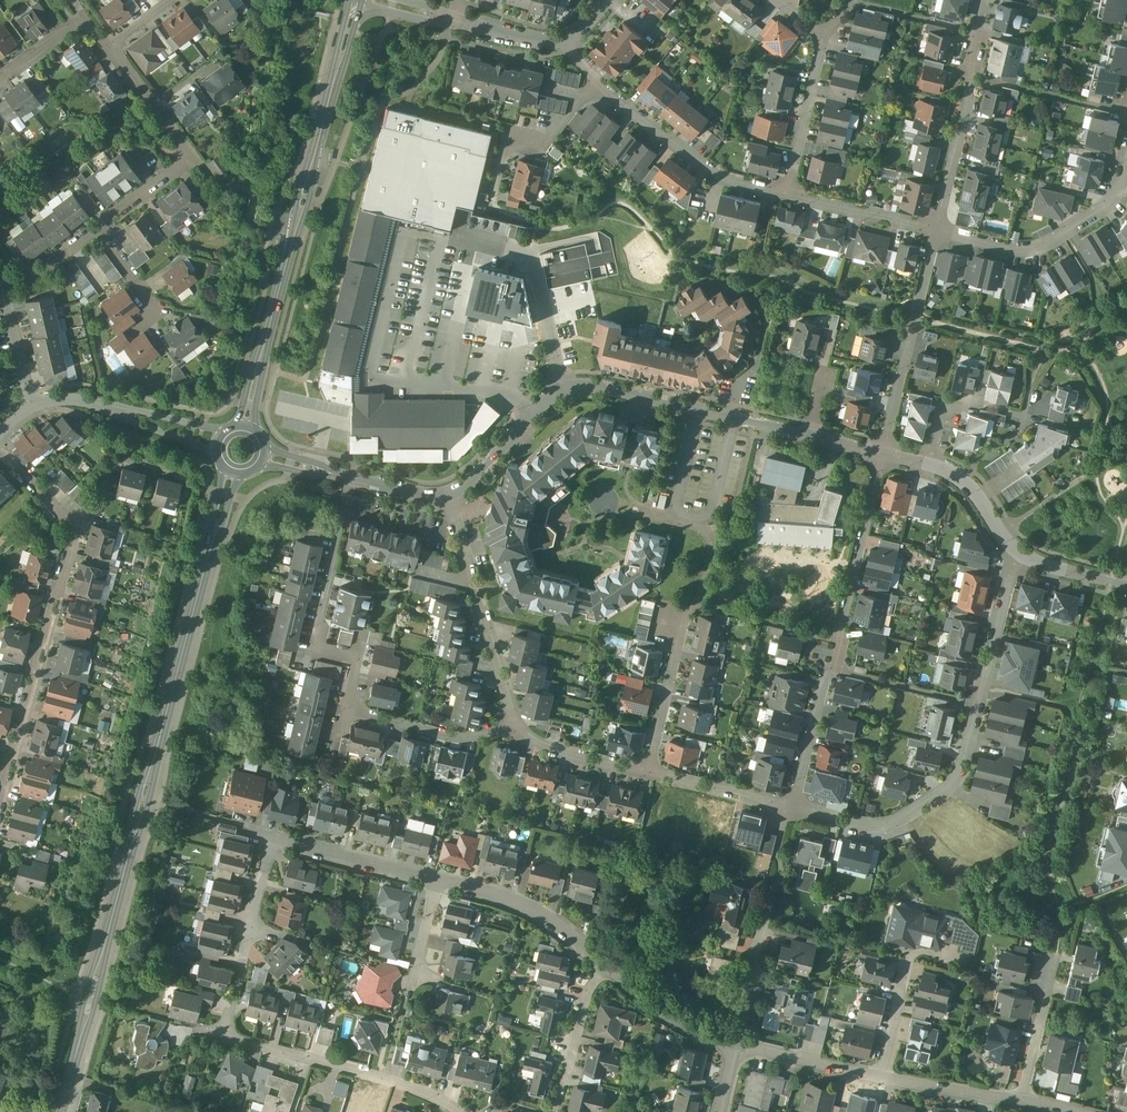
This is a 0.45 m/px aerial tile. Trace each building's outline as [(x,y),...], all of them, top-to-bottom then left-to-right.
[(120,0),(116,0),(108,6),(107,5),(101,10),(113,27),(131,15),(131,14),(124,5),(120,0)] [(124,5),(131,14),(139,8),(133,0),(130,0),(124,5)] [(227,0),(222,0),(218,3),(218,4),(215,6),(213,3),(206,9),(210,15),(210,17),(211,18),(210,20),(214,20),(214,21),(217,22),(216,25),(218,28),(219,28),(221,32),(227,28),(231,25),(231,23),(232,23),(234,22),(233,20),(231,20),(232,18),(234,18),(235,10),(227,0)] [(531,7),(530,7),(530,9),(542,12),(545,0),(533,0),(531,7)] [(542,12),(554,16),(558,0),(545,0),(542,12)] [(650,0),(643,0),(641,1),(655,13),(659,8),(650,0)] [(659,8),(664,12),(674,0),(650,0),(659,8)] [(726,0),(711,0),(709,3),(718,11),(722,6),(723,7),(728,1),(726,0)] [(728,1),(723,7),(723,8),(736,18),(750,0),(728,0),(728,1)] [(753,0),(750,0),(736,18),(748,27),(753,21),(763,8),(753,0)] [(936,12),(937,12),(943,13),(946,0),(938,0),(936,12)] [(943,13),(956,16),(963,18),(967,0),(946,0),(943,13)] [(1009,0),(1003,0),(1002,5),(1021,10),(1023,3),(1009,0)] [(1101,3),(1126,9),(1126,4),(1126,0),(1102,0),(1101,3)] [(44,14),(36,2),(30,7),(32,10),(38,18),(44,14)] [(244,3),(238,7),(239,7),(244,13),(248,9),(244,3)] [(1126,9),(1101,3),(1098,15),(1123,21),(1126,9)] [(1002,5),(1000,5),(995,26),(1014,30),(1015,25),(1019,26),(1023,10),(1021,10),(1002,5)] [(192,20),(183,8),(179,12),(178,15),(171,21),(168,20),(163,23),(172,35),(179,45),(180,44),(199,30),(192,20)] [(32,10),(19,19),(32,38),(45,28),(38,18),(32,10)] [(895,16),(876,11),(874,18),(888,21),(888,22),(893,24),(895,16)] [(943,13),(937,12),(935,18),(942,20),(943,13)] [(956,16),(943,13),(942,20),(954,23),(956,16)] [(874,18),(858,14),(854,30),(853,30),(884,37),(886,31),(888,22),(888,21),(874,18)] [(206,27),(198,16),(192,20),(199,30),(199,32),(206,27)] [(778,23),(772,18),(763,29),(761,33),(767,38),(778,23)] [(763,29),(753,21),(748,27),(745,32),(755,39),(761,33),(763,29)] [(614,34),(610,31),(592,53),(616,73),(636,48),(640,51),(648,42),(624,22),(614,34)] [(796,35),(779,22),(778,23),(767,38),(766,39),(767,39),(764,44),(773,51),(777,47),(783,52),(788,44),(793,48),(799,39),(795,36),(796,35)] [(947,28),(927,23),(925,32),(931,33),(945,36),(947,28)] [(884,37),(853,30),(849,46),(865,50),(879,54),(882,43),(883,37),(884,38),(884,37)] [(0,35),(0,56),(10,48),(16,43),(8,32),(1,37),(0,35)] [(157,38),(152,32),(129,49),(146,72),(155,66),(149,58),(163,48),(163,47),(157,38)] [(945,36),(931,33),(929,44),(932,45),(930,53),(950,58),(955,39),(945,36)] [(167,39),(162,34),(157,38),(163,47),(163,48),(168,55),(174,50),(167,39)] [(172,35),(167,39),(174,50),(181,46),(180,44),(179,45),(172,35)] [(1027,41),(1012,37),(1011,43),(1022,46),(1026,47),(1027,41)] [(95,59),(81,39),(75,44),(74,42),(71,42),(68,44),(68,47),(69,48),(65,51),(79,71),(95,59)] [(1011,43),(996,40),(992,55),(1019,61),(1022,46),(1011,43)] [(1112,43),(1109,55),(1126,59),(1126,47),(1120,45),(1112,43)] [(1026,47),(1022,46),(1019,61),(1026,63),(1030,48),(1026,47)] [(879,54),(865,50),(863,57),(877,60),(879,56),(879,54)] [(857,56),(840,51),(838,59),(855,63),(857,56)] [(492,64),(480,61),(480,58),(462,54),(455,82),(462,84),(462,87),(485,93),(492,65),(492,64)] [(1019,61),(992,55),(989,69),(1004,73),(1016,75),(1019,61)] [(1109,55),(1106,66),(1121,70),(1126,72),(1126,59),(1109,55)] [(838,59),(834,74),(858,80),(862,65),(855,63),(838,59)] [(944,63),(925,59),(923,68),(925,68),(925,67),(943,71),(944,63)] [(498,67),(492,65),(485,93),(504,98),(511,70),(504,68),(505,65),(499,63),(498,67)] [(99,64),(86,73),(90,78),(103,69),(99,64)] [(180,76),(187,71),(182,64),(175,69),(180,76)] [(1121,70),(1106,66),(1096,64),(1093,76),(1118,82),(1121,70)] [(663,70),(657,65),(651,72),(656,77),(657,77),(663,70)] [(551,68),(545,66),(543,73),(542,79),(548,81),(551,68)] [(798,70),(785,67),(784,74),(797,77),(798,70)] [(943,71),(925,67),(925,68),(923,68),(920,67),(918,77),(922,78),(920,86),(942,92),(942,90),(945,91),(947,81),(945,80),(947,72),(943,71)] [(230,68),(217,77),(223,84),(216,89),(218,93),(222,90),(227,98),(244,86),(230,68)] [(582,75),(551,68),(548,81),(579,88),(582,75)] [(90,78),(86,81),(90,87),(96,82),(107,74),(103,69),(90,78)] [(524,72),(511,69),(511,70),(504,98),(535,105),(538,94),(542,79),(543,73),(529,70),(524,69),(524,72)] [(784,74),(773,71),(769,86),(793,92),(797,77),(784,74)] [(123,90),(110,72),(107,74),(96,82),(109,100),(123,90)] [(656,77),(651,72),(638,88),(644,92),(656,77)] [(214,73),(203,82),(214,96),(218,93),(216,89),(223,84),(217,77),(214,73)] [(1016,75),(1004,73),(1002,80),(1017,84),(1019,75),(1016,75)] [(858,80),(834,74),(830,89),(831,90),(848,94),(855,95),(858,80)] [(1118,82),(1093,76),(1091,87),(1091,88),(1104,91),(1115,93),(1118,82)] [(644,92),(641,96),(651,104),(667,85),(657,77),(656,77),(644,92)] [(40,101),(24,80),(14,88),(30,109),(40,101)] [(667,85),(651,104),(661,113),(677,94),(667,85)] [(793,92),(769,86),(765,101),(774,103),(789,107),(790,107),(793,92)] [(1019,91),(1001,87),(999,93),(1009,96),(1018,98),(1019,91)] [(30,109),(14,88),(4,95),(7,99),(18,115),(19,116),(30,109)] [(1104,91),(1091,88),(1089,94),(1102,97),(1104,91)] [(848,94),(831,90),(829,98),(846,102),(848,94)] [(999,93),(986,90),(981,110),(996,114),(1004,116),(1004,115),(1009,96),(999,93)] [(196,97),(192,92),(173,107),(181,117),(180,119),(182,122),(185,122),(186,124),(195,118),(194,116),(204,109),(204,108),(196,97)] [(202,92),(196,97),(204,108),(204,109),(211,119),(218,113),(202,92)] [(556,99),(538,94),(535,105),(535,107),(553,112),(556,99)] [(677,94),(661,113),(672,121),(687,102),(677,94)] [(1102,97),(1089,94),(1088,100),(1101,104),(1102,97)] [(945,99),(932,96),(930,103),(943,106),(945,99)] [(846,102),(829,98),(827,106),(844,110),(846,102)] [(18,115),(7,99),(1,103),(13,119),(18,115)] [(569,102),(556,99),(553,112),(566,115),(569,102)] [(930,103),(921,101),(915,104),(919,109),(918,113),(943,120),(944,114),(947,115),(949,107),(943,106),(930,103)] [(687,102),(672,121),(682,130),(698,111),(687,102)] [(1,103),(0,104),(0,113),(7,123),(13,119),(1,103)] [(789,107),(774,103),(773,110),(784,113),(788,113),(789,107)] [(583,116),(577,124),(577,125),(582,128),(582,131),(581,132),(588,137),(606,114),(604,114),(601,114),(598,112),(599,111),(599,109),(593,105),(592,105),(583,116)] [(827,106),(827,105),(823,121),(847,126),(851,111),(844,110),(827,106)] [(495,135),(385,107),(361,208),(389,215),(395,216),(453,231),(460,206),(475,209),(495,135)] [(773,110),(767,108),(764,117),(782,121),(784,113),(773,110)] [(1110,113),(1095,109),(1093,115),(1108,119),(1110,113)] [(698,111),(682,130),(692,138),(695,135),(703,125),(708,119),(698,111)] [(578,112),(569,123),(575,128),(577,125),(577,124),(583,116),(578,112)] [(943,120),(918,113),(915,126),(919,128),(932,131),(938,132),(939,127),(945,123),(943,120)] [(606,114),(588,137),(595,142),(596,141),(598,141),(602,144),(603,145),(608,138),(618,126),(618,124),(612,119),(611,120),(610,121),(607,119),(607,115),(606,114)] [(1013,117),(1004,115),(1004,116),(996,114),(995,120),(1010,124),(1011,125),(1013,117)] [(1093,115),(1090,129),(1116,135),(1119,122),(1108,119),(1093,115)] [(764,117),(758,116),(756,122),(759,125),(757,132),(782,139),(784,129),(782,129),(784,122),(764,117)] [(847,126),(823,121),(819,136),(820,136),(835,140),(844,142),(847,126)] [(1010,124),(995,121),(993,127),(1004,130),(1008,131),(1010,124)] [(993,127),(980,124),(977,139),(1000,145),(1004,130),(993,127)] [(703,125),(695,135),(700,139),(708,129),(703,125)] [(932,131),(919,128),(917,134),(931,137),(932,131)] [(708,129),(700,139),(705,142),(713,133),(708,129)] [(1116,135),(1090,129),(1086,143),(1087,143),(1102,146),(1113,149),(1116,135)] [(903,130),(901,139),(910,141),(912,133),(903,130)] [(619,146),(614,153),(619,157),(619,159),(618,160),(625,166),(642,143),(641,142),(638,143),(635,141),(636,139),(636,138),(630,133),(628,134),(619,146)] [(722,140),(713,133),(705,142),(715,150),(722,140)] [(917,134),(916,134),(913,143),(921,145),(921,144),(929,146),(931,137),(917,134)] [(835,140),(820,136),(818,144),(828,146),(833,147),(835,140)] [(608,138),(603,145),(602,144),(599,149),(605,153),(614,142),(608,138)] [(1000,145),(977,139),(973,154),(986,157),(997,160),(1000,145)] [(844,142),(835,140),(833,147),(842,149),(844,142)] [(767,145),(750,141),(748,148),(754,150),(755,149),(766,152),(767,145)] [(614,142),(605,153),(611,158),(614,153),(619,146),(614,142)] [(642,143),(625,166),(632,171),(633,170),(635,169),(639,173),(640,173),(645,166),(655,154),(655,153),(649,148),(647,148),(647,150),(644,147),(643,144),(642,143)] [(1102,146),(1087,143),(1085,149),(1094,151),(1100,153),(1102,146)] [(559,157),(565,150),(557,144),(551,151),(559,157)] [(929,146),(921,144),(921,145),(915,168),(933,172),(939,148),(929,146)] [(833,147),(828,146),(825,159),(837,162),(836,163),(845,165),(848,151),(833,147)] [(1085,149),(1075,146),(1073,153),(1080,154),(1093,157),(1094,151),(1085,149)] [(766,152),(755,149),(754,150),(750,169),(761,172),(762,173),(765,174),(767,173),(773,175),(776,173),(780,155),(766,152)] [(1080,154),(1076,168),(1102,174),(1104,165),(1102,165),(1104,160),(1093,157),(1080,154)] [(219,155),(210,162),(214,168),(212,169),(216,175),(228,166),(219,155)] [(123,156),(116,161),(113,158),(105,164),(107,167),(103,169),(102,167),(86,179),(94,189),(105,204),(112,198),(113,199),(133,184),(132,183),(139,178),(123,156)] [(825,159),(814,157),(809,176),(832,182),(836,163),(837,162),(825,159)] [(997,160),(986,157),(985,164),(1000,167),(1001,161),(997,160)] [(549,161),(536,158),(534,164),(544,167),(547,168),(549,161)] [(682,168),(669,158),(661,169),(656,176),(659,178),(658,181),(658,183),(661,185),(664,185),(665,183),(668,186),(682,168)] [(534,164),(521,161),(517,176),(540,182),(544,167),(534,164)] [(1000,167),(985,164),(983,171),(998,174),(1000,168),(1000,167)] [(651,171),(643,180),(650,185),(656,176),(661,169),(655,165),(651,171)] [(645,166),(640,173),(639,173),(636,177),(642,182),(651,171),(645,166)] [(695,178),(682,168),(668,186),(672,188),(670,190),(670,193),(674,195),(676,195),(678,193),(681,195),(686,189),(695,178)] [(1102,174),(1076,168),(1073,182),(1085,185),(1097,187),(1098,183),(1100,183),(1102,174)] [(993,176),(969,170),(965,187),(989,193),(993,176)] [(920,176),(901,171),(900,179),(908,181),(908,180),(919,182),(920,176)] [(86,179),(82,173),(76,177),(88,193),(94,189),(86,179)] [(540,182),(517,176),(512,193),(522,196),(536,199),(540,182)] [(919,182),(908,180),(908,181),(905,191),(904,193),(905,193),(902,205),(902,206),(913,209),(924,211),(929,208),(933,190),(930,185),(919,182)] [(1073,182),(1065,180),(1064,186),(1083,191),(1085,185),(1073,182)] [(1053,184),(1040,181),(1039,187),(1040,188),(1052,190),(1053,184)] [(196,200),(183,183),(171,192),(192,221),(204,211),(196,200)] [(989,193),(965,187),(961,204),(984,210),(989,193)] [(1052,190),(1040,188),(1034,210),(1062,217),(1064,208),(1070,210),(1073,195),(1052,190)] [(85,189),(75,197),(87,212),(97,205),(85,189)] [(686,189),(681,195),(676,201),(688,210),(689,206),(692,193),(686,189)] [(192,221),(171,192),(158,201),(171,218),(179,230),(192,221)] [(206,192),(196,200),(204,211),(215,204),(206,192)] [(512,193),(510,192),(507,205),(518,208),(522,196),(512,193)] [(75,197),(73,193),(63,201),(78,222),(88,214),(87,212),(75,197)] [(761,203),(722,194),(714,224),(754,233),(761,203)] [(78,222),(63,201),(53,208),(54,210),(68,229),(78,222)] [(913,209),(902,206),(902,205),(899,204),(897,212),(911,215),(913,209)] [(698,208),(689,206),(688,210),(688,212),(697,219),(699,210),(698,208)] [(384,400),(352,400),(352,399),(351,399),(351,375),(352,375),(352,374),(351,374),(389,215),(361,208),(323,367),(322,367),(322,368),(318,385),(325,399),(351,405),(351,435),(351,449),(375,449),(375,448),(383,448),(443,448),(443,400),(384,400)] [(804,213),(780,208),(776,227),(799,233),(800,233),(801,229),(804,213)] [(68,229),(54,210),(44,217),(60,238),(70,231),(68,229)] [(972,214),(959,211),(956,224),(969,227),(972,214)] [(144,215),(126,228),(140,247),(143,250),(143,249),(160,237),(144,215)] [(395,216),(389,215),(351,374),(352,374),(352,375),(351,375),(351,399),(352,399),(352,400),(384,400),(384,392),(357,392),(357,376),(395,216)] [(60,238),(44,217),(34,224),(49,244),(50,245),(60,238)] [(171,218),(160,226),(169,238),(179,230),(171,218)] [(845,228),(821,222),(818,233),(815,244),(816,244),(822,245),(825,243),(832,245),(834,248),(840,250),(845,228)] [(34,224),(33,223),(23,230),(39,251),(49,244),(34,224)] [(509,237),(516,238),(519,226),(513,224),(509,237)] [(1050,224),(1032,233),(1035,239),(1053,230),(1050,224)] [(516,238),(522,240),(525,228),(519,226),(516,238)] [(1109,234),(1104,226),(1093,233),(1107,256),(1118,249),(1117,247),(1109,234)] [(807,230),(801,229),(800,233),(799,233),(796,244),(803,245),(807,230)] [(39,251),(23,230),(13,237),(29,258),(39,251)] [(818,233),(807,230),(803,245),(815,248),(816,244),(815,244),(818,233)] [(1117,234),(1115,230),(1109,234),(1117,247),(1123,244),(1117,234)] [(1122,230),(1117,234),(1123,244),(1125,248),(1126,247),(1126,238),(1122,230)] [(588,254),(586,243),(541,252),(548,289),(591,280),(593,280),(591,267),(605,264),(607,276),(619,274),(611,238),(600,231),(598,232),(602,252),(588,254)] [(889,238),(859,231),(858,239),(854,253),(855,253),(855,255),(883,262),(886,249),(889,238)] [(1107,256),(1093,233),(1082,240),(1086,248),(1094,261),(1095,263),(1107,256)] [(29,258),(13,237),(6,243),(21,264),(29,258)] [(858,239),(850,237),(846,256),(854,258),(855,255),(855,253),(854,253),(858,239)] [(919,247),(901,243),(899,252),(896,266),(913,270),(915,263),(916,263),(918,254),(917,254),(919,247)] [(100,246),(90,253),(94,258),(103,251),(100,246)] [(140,247),(127,256),(136,268),(150,258),(143,249),(143,250),(140,247)] [(1094,261),(1086,248),(1081,251),(1089,264),(1094,261)] [(892,251),(886,249),(883,262),(889,264),(892,251)] [(103,251),(94,258),(97,263),(107,256),(103,251)] [(899,252),(893,251),(892,251),(889,264),(888,268),(896,270),(896,266),(899,252)] [(961,256),(946,252),(945,254),(942,267),(940,276),(955,280),(957,273),(961,256)] [(945,254),(938,253),(935,265),(942,267),(945,254)] [(181,254),(170,262),(174,267),(183,261),(190,255),(181,254)] [(107,256),(97,263),(101,268),(111,261),(107,256)] [(969,258),(961,256),(957,273),(965,275),(968,263),(969,258)] [(989,259),(976,256),(974,264),(971,279),(970,282),(983,285),(989,259)] [(1070,260),(1068,256),(1055,264),(1068,286),(1081,278),(1080,275),(1070,260)] [(1085,272),(1076,257),(1070,260),(1080,275),(1085,272)] [(1002,262),(989,259),(983,285),(996,288),(997,286),(1000,270),(1002,262)] [(111,261),(101,268),(105,273),(115,266),(111,261)] [(197,279),(183,261),(174,267),(163,276),(168,283),(168,286),(170,288),(172,288),(176,294),(197,279)] [(76,263),(66,270),(70,275),(80,268),(76,263)] [(974,264),(968,263),(965,275),(964,278),(971,279),(974,264)] [(1068,286),(1055,264),(1041,272),(1043,275),(1052,290),(1054,294),(1068,286)] [(115,266),(105,273),(109,278),(119,271),(115,266)] [(480,267),(469,308),(534,324),(524,278),(480,267)] [(80,268),(70,275),(74,281),(83,273),(80,268)] [(1007,272),(1000,270),(997,286),(1003,287),(1004,285),(1007,272)] [(1014,272),(1007,270),(1007,272),(1004,285),(1010,287),(1014,272)] [(119,271),(109,278),(113,283),(122,276),(119,271)] [(1029,275),(1014,271),(1014,272),(1010,287),(1008,295),(1024,299),(1025,295),(1028,296),(1031,286),(1027,285),(1029,275)] [(83,273),(74,281),(77,286),(87,278),(83,273)] [(1043,275),(1037,278),(1047,294),(1052,290),(1043,275)] [(87,278),(77,286),(81,291),(91,284),(87,278)] [(866,283),(872,294),(880,289),(874,279),(866,283)] [(91,284),(81,291),(85,296),(95,289),(91,284)] [(701,285),(695,289),(692,284),(683,290),(686,294),(680,298),(679,304),(684,313),(686,313),(696,307),(696,306),(709,298),(701,285)] [(95,289),(85,296),(89,301),(99,294),(95,289)] [(114,296),(103,305),(111,315),(113,313),(114,314),(115,313),(119,319),(120,320),(129,314),(138,308),(124,290),(114,296)] [(730,303),(722,290),(709,298),(696,306),(696,307),(702,317),(707,318),(717,312),(731,303),(730,303)] [(51,295),(26,301),(29,313),(54,307),(51,295)] [(743,295),(730,303),(731,303),(717,312),(725,324),(725,325),(737,317),(738,317),(752,309),(743,295)] [(54,307),(29,313),(31,325),(57,319),(54,307)] [(210,316),(191,313),(189,319),(195,327),(202,322),(214,325),(215,318),(210,316)] [(834,313),(830,328),(836,330),(840,315),(834,313)] [(129,314),(120,320),(119,319),(112,325),(118,334),(121,332),(135,322),(129,314)] [(737,317),(725,325),(725,324),(722,326),(719,340),(706,349),(721,369),(733,360),(734,361),(737,358),(743,350),(744,346),(743,345),(746,330),(738,317),(737,317)] [(628,336),(621,334),(622,328),(621,323),(599,318),(594,339),(602,341),(600,352),(602,364),(629,371),(637,340),(628,338),(628,336)] [(57,319),(31,325),(34,337),(57,331),(60,331),(57,319)] [(187,319),(180,324),(179,322),(177,321),(172,325),(171,327),(173,329),(166,335),(166,336),(174,348),(181,357),(181,356),(204,339),(195,327),(189,319),(187,319)] [(822,326),(798,321),(795,336),(819,341),(822,326)] [(878,326),(863,322),(860,335),(865,337),(865,336),(875,339),(878,326)] [(34,337),(32,337),(35,349),(60,343),(57,331),(34,337)] [(938,334),(925,331),(924,338),(927,345),(937,339),(938,334)] [(118,334),(110,341),(118,353),(126,347),(130,344),(121,332),(118,334)] [(130,344),(126,347),(140,366),(148,361),(149,362),(151,362),(153,360),(154,358),(153,357),(158,354),(143,334),(130,344)] [(819,341),(795,336),(791,351),(801,353),(815,357),(819,341)] [(875,339),(865,336),(865,337),(861,356),(884,361),(888,342),(875,339)] [(671,348),(637,340),(629,371),(663,379),(671,348)] [(60,343),(35,349),(38,361),(63,355),(60,343)] [(181,357),(174,348),(168,352),(180,368),(186,364),(181,356),(181,357)] [(696,354),(671,348),(663,379),(666,379),(666,378),(664,378),(664,376),(681,380),(680,382),(678,381),(678,382),(680,383),(681,383),(684,383),(684,384),(685,384),(700,387),(700,388),(701,387),(704,387),(705,387),(705,386),(707,385),(706,384),(711,380),(712,382),(717,378),(716,376),(721,373),(722,374),(724,373),(721,369),(706,349),(705,348),(696,354)] [(791,351),(782,349),(780,355),(799,360),(801,353),(791,351)] [(939,358),(920,353),(915,375),(934,380),(939,358)] [(63,355),(38,361),(41,373),(43,373),(57,370),(66,367),(63,355)] [(979,368),(976,379),(982,381),(985,369),(987,362),(981,360),(979,368)] [(979,368),(960,363),(957,373),(959,374),(957,380),(956,380),(954,388),(973,392),(976,379),(979,368)] [(66,367),(57,370),(59,378),(68,376),(66,367)] [(883,375),(860,369),(855,389),(874,393),(878,394),(883,375)] [(992,370),(985,369),(982,381),(982,382),(988,383),(992,370)] [(57,370),(43,373),(46,385),(60,382),(59,378),(57,370)] [(1003,373),(992,370),(988,383),(985,398),(996,401),(1003,373)] [(1015,376),(1003,373),(996,401),(1008,404),(1015,376)] [(1074,390),(1070,384),(1064,388),(1058,387),(1053,407),(1066,410),(1074,412),(1079,391),(1074,390)] [(874,393),(855,389),(847,387),(845,395),(847,395),(856,397),(872,401),(874,393)] [(845,395),(835,392),(833,399),(845,402),(847,395),(845,395)] [(933,398),(910,393),(908,399),(913,400),(931,405),(933,398)] [(856,397),(847,395),(845,402),(849,403),(850,403),(855,404),(856,397)] [(872,401),(856,397),(855,404),(870,407),(872,401)] [(466,400),(443,400),(443,459),(459,459),(502,413),(485,400),(466,431),(466,400)] [(931,405),(913,400),(909,417),(927,421),(930,408),(931,408),(932,405),(931,405)] [(855,404),(850,403),(849,403),(845,422),(868,427),(872,408),(855,404)] [(1066,410),(1053,407),(1051,406),(1048,419),(1054,421),(1063,423),(1066,410)] [(994,413),(981,410),(979,416),(989,418),(992,419),(994,413)] [(523,466),(510,463),(504,487),(498,486),(493,505),(488,511),(490,519),(485,538),(492,539),(507,589),(504,589),(500,604),(516,608),(518,600),(557,610),(555,617),(571,621),(574,609),(587,612),(586,617),(597,619),(595,591),(579,587),(580,583),(534,572),(528,551),(524,538),(533,499),(534,497),(535,496),(565,471),(566,473),(576,465),(575,463),(590,450),(622,458),(625,446),(626,440),(629,428),(613,424),(615,416),(600,413),(598,420),(582,417),(555,439),(554,438),(544,446),(545,447),(523,466)] [(1006,416),(994,413),(992,419),(993,420),(1005,422),(1006,416)] [(979,416),(969,414),(968,417),(969,417),(966,431),(977,433),(981,434),(985,435),(987,426),(989,418),(979,416)] [(78,433),(63,416),(53,425),(56,429),(65,438),(64,438),(68,442),(78,433)] [(927,421),(909,417),(907,425),(905,433),(923,438),(926,424),(928,425),(928,421),(927,421)] [(65,438),(53,425),(49,421),(39,430),(51,443),(55,447),(64,438),(65,438)] [(1063,423),(1054,421),(1052,427),(1065,430),(1067,424),(1063,423)] [(1052,427),(1039,424),(1036,439),(1055,444),(1062,445),(1063,441),(1066,441),(1068,431),(1065,430),(1052,427)] [(51,443),(39,430),(36,426),(26,435),(26,436),(40,451),(41,453),(51,443)] [(966,431),(958,428),(957,432),(958,432),(955,445),(973,450),(975,441),(977,433),(966,431)] [(664,436),(633,429),(630,441),(626,440),(625,446),(629,447),(626,459),(656,466),(664,436)] [(40,451),(26,436),(26,435),(24,434),(14,443),(17,447),(27,457),(30,460),(40,451)] [(1055,444),(1036,439),(1036,440),(1031,444),(1026,442),(1025,445),(1015,452),(1020,460),(1029,473),(1030,474),(1056,456),(1053,452),(1055,444)] [(27,457),(17,447),(13,451),(22,461),(27,457)] [(443,448),(383,448),(383,459),(443,459),(443,448)] [(1015,452),(1012,449),(1007,453),(1014,464),(1020,460),(1015,452)] [(539,499),(537,501),(533,499),(524,538),(528,551),(541,547),(544,548),(554,545),(557,533),(550,526),(547,525),(551,508),(571,491),(562,479),(591,455),(600,457),(599,464),(619,469),(622,458),(590,450),(575,463),(576,465),(566,473),(565,471),(535,496),(539,499)] [(1014,464),(1007,453),(1001,456),(1009,467),(1014,464)] [(1009,467),(1001,456),(996,460),(1003,471),(1009,467)] [(806,467),(767,458),(761,479),(778,483),(774,499),(795,504),(799,488),(801,489),(806,467)] [(1003,471),(996,460),(990,464),(998,475),(1003,471)] [(998,475),(990,464),(985,468),(993,479),(998,475)] [(134,472),(122,469),(116,492),(127,495),(134,472)] [(0,470),(0,501),(15,487),(8,479),(8,476),(2,470),(0,470)] [(61,470),(52,479),(56,484),(66,474),(61,470)] [(145,475),(134,472),(127,495),(139,498),(145,475)] [(1030,474),(1029,473),(1023,476),(1031,487),(1036,484),(1030,474)] [(71,479),(66,474),(56,484),(61,488),(71,479)] [(1031,487),(1023,476),(1018,480),(1025,491),(1031,487)] [(170,482),(158,478),(152,501),(163,504),(170,482)] [(907,483),(889,478),(888,484),(887,484),(884,496),(885,497),(883,504),(900,509),(901,509),(904,493),(907,483)] [(71,479),(61,488),(65,493),(75,484),(71,479)] [(1025,491),(1018,480),(1012,484),(1020,495),(1025,491)] [(181,485),(170,482),(163,504),(175,508),(181,485)] [(1020,495),(1012,484),(1007,488),(1014,499),(1020,495)] [(78,485),(69,494),(73,499),(82,490),(78,485)] [(843,492),(826,487),(820,506),(816,518),(834,523),(843,492)] [(1014,499),(1007,488),(1001,491),(1009,502),(1014,499)] [(940,494),(920,489),(919,496),(915,513),(915,514),(928,517),(929,511),(936,512),(939,510),(940,506),(938,503),(940,494)] [(82,490),(73,499),(78,504),(87,495),(82,490)] [(912,495),(904,493),(901,509),(900,509),(899,513),(907,515),(912,495)] [(667,496),(661,494),(658,507),(664,509),(667,496)] [(87,495),(78,504),(82,508),(92,500),(87,495)] [(919,496),(912,495),(907,515),(915,516),(915,514),(915,513),(919,496)] [(774,499),(760,496),(757,506),(803,517),(805,507),(797,505),(795,504),(774,499)] [(92,500),(82,508),(87,513),(96,505),(92,500)] [(820,506),(797,505),(805,507),(803,517),(757,506),(754,520),(833,526),(834,523),(816,518),(820,506)] [(372,526),(358,522),(357,520),(355,521),(352,521),(346,546),(366,551),(371,528),(372,528),(372,526)] [(754,520),(753,527),(758,528),(757,542),(833,548),(834,533),(843,534),(844,527),(833,526),(754,520)] [(323,525),(310,522),(309,529),(322,532),(323,525)] [(127,528),(108,523),(107,529),(116,532),(125,534),(127,528)] [(107,529),(93,525),(89,538),(113,545),(116,532),(107,529)] [(391,532),(378,529),(376,527),(374,528),(372,528),(371,528),(366,551),(365,553),(385,557),(391,532)] [(322,532),(309,529),(307,535),(320,538),(322,532)] [(624,563),(596,583),(599,588),(595,591),(597,619),(619,605),(620,606),(637,594),(636,593),(657,579),(659,571),(647,568),(647,566),(660,569),(667,538),(636,531),(629,562),(631,562),(630,567),(627,569),(624,563)] [(979,539),(975,538),(976,533),(965,531),(959,557),(970,559),(987,563),(989,555),(985,554),(986,550),(984,547),(983,548),(979,542),(981,541),(979,539)] [(399,534),(391,532),(385,557),(384,560),(398,564),(405,535),(399,533),(399,534)] [(320,538),(307,535),(306,542),(319,545),(320,538)] [(411,536),(405,535),(398,564),(412,567),(419,539),(416,538),(415,536),(412,537),(410,537),(411,536)] [(113,545),(89,538),(86,551),(100,555),(109,557),(113,545)] [(306,542),(297,540),(294,553),(318,558),(321,545),(319,545),(306,542)] [(897,549),(880,545),(878,551),(896,555),(897,549)] [(878,551),(872,550),(868,565),(893,571),(896,556),(896,555),(878,551)] [(431,553),(424,551),(421,564),(428,566),(431,553)] [(318,558),(294,553),(291,566),(315,571),(318,558)] [(437,555),(431,553),(428,566),(434,567),(437,555)] [(51,560),(33,555),(31,564),(29,563),(25,576),(40,580),(45,582),(51,560)] [(109,557),(100,555),(99,561),(114,566),(116,559),(109,557)] [(444,556),(437,555),(434,567),(441,569),(444,556)] [(444,556),(441,569),(447,571),(450,558),(444,556)] [(987,563),(970,559),(968,566),(978,568),(988,570),(989,563),(987,563)] [(99,561),(98,561),(96,568),(106,570),(106,571),(112,573),(114,566),(99,561)] [(96,568),(80,563),(77,576),(103,583),(106,571),(106,570),(96,568)] [(968,566),(961,564),(960,571),(967,572),(977,575),(978,568),(968,566)] [(893,571),(868,565),(865,580),(871,582),(888,586),(889,586),(893,571)] [(315,571),(291,566),(288,579),(312,584),(315,571)] [(977,575),(967,572),(962,590),(986,595),(990,578),(977,575)] [(40,580),(25,576),(23,583),(38,587),(40,580)] [(103,583),(77,576),(73,589),(89,593),(99,596),(103,583)] [(431,583),(411,578),(408,591),(428,596),(431,583)] [(312,584),(288,579),(285,591),(306,597),(308,598),(312,584)] [(888,586),(871,582),(870,588),(878,590),(887,592),(888,586)] [(23,583),(21,591),(36,595),(38,587),(23,583)] [(437,584),(431,583),(428,596),(432,597),(434,597),(437,584)] [(1017,606),(1039,611),(1041,600),(1044,589),(1023,583),(1021,589),(1017,606)] [(444,586),(437,584),(434,597),(441,599),(444,586)] [(370,594),(340,586),(337,600),(336,600),(335,607),(332,621),(343,624),(355,626),(362,628),(370,594)] [(450,587),(444,586),(441,599),(447,600),(450,587)] [(457,589),(450,587),(447,600),(454,602),(457,589)] [(1021,589),(1015,588),(1010,607),(1017,609),(1017,606),(1021,589)] [(887,592),(878,590),(877,597),(888,600),(888,601),(891,601),(893,594),(887,592)] [(986,595),(962,590),(959,605),(969,607),(983,610),(986,595)] [(36,595),(21,591),(17,606),(19,606),(17,615),(34,620),(36,611),(37,611),(41,597),(36,595)] [(285,591),(283,591),(279,604),(303,610),(306,597),(285,591)] [(1078,597),(1057,592),(1056,598),(1052,612),(1073,617),(1078,597)] [(99,596),(89,593),(87,600),(95,602),(101,604),(103,597),(99,596)] [(877,597),(861,594),(858,606),(885,613),(888,601),(888,600),(877,597)] [(434,597),(432,597),(429,610),(438,612),(457,617),(460,604),(454,602),(447,600),(441,599),(434,597)] [(1056,598),(1049,597),(1048,602),(1045,616),(1051,618),(1052,612),(1056,598)] [(87,600),(80,598),(79,604),(94,608),(95,602),(87,600)] [(1048,602),(1041,600),(1039,611),(1037,619),(1043,621),(1045,616),(1048,602)] [(79,604),(71,602),(70,607),(69,606),(67,615),(92,622),(96,609),(94,608),(79,604)] [(303,610),(279,604),(276,617),(300,623),(303,610)] [(959,605),(954,604),(953,610),(966,614),(968,614),(969,607),(959,605)] [(642,605),(640,612),(653,615),(654,608),(642,605)] [(885,613),(858,606),(855,619),(870,623),(882,626),(882,625),(885,613)] [(953,610),(951,610),(950,616),(955,617),(965,620),(966,614),(953,610)] [(457,617),(438,612),(435,625),(437,626),(463,632),(466,619),(457,617)] [(640,612),(638,618),(651,621),(653,615),(640,612)] [(731,617),(716,613),(714,620),(724,622),(724,623),(729,624),(731,617)] [(92,622),(67,615),(64,624),(65,624),(64,628),(72,630),(87,634),(89,635),(92,622)] [(714,620),(700,616),(697,632),(721,637),(724,623),(724,622),(714,620)] [(300,623),(276,617),(273,630),(297,636),(300,623)] [(965,620),(955,617),(951,633),(975,638),(979,623),(965,620)] [(651,621),(638,618),(637,624),(650,627),(651,621)] [(1126,629),(1126,619),(1123,618),(1118,638),(1124,639),(1126,633),(1126,629)] [(882,626),(870,623),(869,630),(884,634),(886,626),(882,625),(882,626)] [(355,626),(343,624),(341,630),(353,633),(355,626)] [(650,627),(637,624),(634,637),(639,639),(639,638),(647,640),(650,627)] [(463,632),(437,626),(434,639),(443,641),(462,645),(465,632),(463,632)] [(784,629),(769,626),(767,632),(782,636),(784,629)] [(529,630),(517,627),(515,634),(527,637),(529,630)] [(17,631),(6,628),(1,650),(6,651),(21,655),(23,656),(29,634),(23,633),(22,631),(19,630),(17,631)] [(87,634),(72,630),(70,637),(85,641),(87,634)] [(297,636),(273,630),(270,643),(280,645),(293,648),(294,649),(297,636)] [(341,630),(339,637),(352,640),(353,633),(341,630)] [(383,633),(370,630),(369,637),(382,640),(383,633)] [(869,630),(868,630),(867,636),(885,641),(887,634),(884,634),(869,630)] [(721,637),(697,632),(693,647),(710,651),(717,652),(721,637)] [(975,638),(951,633),(947,650),(957,652),(971,655),(975,638)] [(527,637),(515,634),(512,646),(538,652),(541,640),(527,637)] [(867,636),(862,635),(858,651),(866,653),(868,656),(871,657),(874,655),(883,657),(886,641),(885,641),(867,636)] [(70,637),(66,636),(64,643),(84,648),(86,641),(70,637)] [(352,640),(339,637),(337,643),(350,646),(352,640)] [(382,640),(369,637),(367,643),(376,645),(380,646),(382,640)] [(802,641),(793,639),(793,640),(782,637),(780,644),(778,655),(789,657),(797,659),(802,641)] [(647,640),(639,638),(639,639),(638,646),(654,649),(656,642),(647,640)] [(396,643),(382,640),(380,646),(394,650),(396,643)] [(1030,640),(1029,646),(1039,649),(1049,651),(1050,645),(1030,640)] [(462,645),(443,641),(439,654),(461,659),(467,661),(471,648),(462,645)] [(64,643),(61,642),(58,654),(83,661),(87,649),(84,648),(64,643)] [(780,644),(772,642),(769,652),(778,655),(780,644)] [(1035,668),(1039,649),(1029,646),(1014,643),(1012,653),(1007,652),(1004,661),(1035,668)] [(293,648),(280,645),(278,652),(291,655),(293,648)] [(380,646),(376,645),(375,652),(393,656),(394,650),(380,646)] [(538,652),(512,646),(509,658),(522,661),(535,664),(538,652)] [(654,649),(638,646),(632,669),(657,675),(663,651),(654,649)] [(947,650),(941,648),(939,655),(956,659),(957,652),(947,650)] [(21,655),(6,651),(4,660),(18,664),(19,664),(21,655)] [(717,652),(710,651),(709,657),(724,661),(726,654),(717,652)] [(291,655),(278,652),(277,658),(290,661),(291,655)] [(375,652),(374,652),(370,669),(386,673),(394,674),(396,668),(399,658),(393,656),(375,652)] [(83,661),(58,654),(55,666),(64,669),(80,673),(80,672),(83,661)] [(789,657),(778,655),(776,662),(787,664),(789,657)] [(708,659),(695,656),(692,671),(716,677),(719,662),(708,659)] [(724,661),(709,657),(708,659),(719,662),(722,668),(724,661)] [(967,662),(947,657),(946,663),(965,668),(967,662)] [(290,661),(277,658),(275,665),(288,668),(290,661)] [(0,659),(0,669),(16,673),(18,664),(4,660),(0,659)] [(467,661),(461,659),(459,666),(472,669),(474,662),(467,661)] [(323,662),(316,661),(313,674),(319,675),(323,662)] [(535,664),(522,661),(519,673),(544,679),(547,667),(535,664)] [(1030,688),(1035,668),(1004,661),(1002,670),(1007,671),(1005,682),(1019,685),(1030,688)] [(329,664),(323,662),(319,675),(326,677),(329,664)] [(965,668),(946,663),(941,683),(964,688),(969,669),(965,668)] [(336,665),(329,664),(326,677),(330,678),(332,678),(336,665)] [(336,665),(332,678),(339,680),(342,667),(336,665)] [(868,668),(855,665),(853,671),(866,674),(868,668)] [(472,669),(459,666),(458,672),(471,675),(472,669)] [(14,691),(16,685),(17,685),(19,679),(15,678),(16,673),(0,669),(0,687),(14,691)] [(80,673),(64,669),(62,676),(79,681),(87,683),(89,675),(80,672),(80,673)] [(386,673),(370,669),(369,676),(377,678),(385,679),(384,679),(386,673)] [(792,672),(779,669),(777,676),(778,676),(790,679),(792,672)] [(608,679),(627,681),(628,674),(609,671),(608,679)] [(716,677),(692,671),(687,691),(702,695),(711,697),(711,696),(716,677)] [(313,674),(306,672),(303,685),(327,691),(330,678),(326,677),(319,675),(313,674)] [(471,675),(458,672),(456,679),(469,682),(471,675)] [(544,679),(519,673),(516,685),(529,688),(542,691),(544,679)] [(1125,683),(1126,676),(1114,673),(1112,679),(1125,683)] [(79,681),(62,676),(60,682),(77,687),(79,681)] [(790,679),(778,676),(777,680),(774,681),(772,688),(805,696),(808,683),(790,679)] [(644,680),(629,677),(627,688),(632,689),(633,686),(642,688),(644,680)] [(864,681),(847,677),(845,683),(862,687),(864,681)] [(385,679),(377,678),(376,684),(395,689),(397,682),(385,679)] [(456,679),(453,678),(450,691),(458,693),(478,698),(481,685),(469,682),(456,679)] [(77,687),(60,682),(51,680),(47,694),(74,701),(77,687)] [(845,683),(838,681),(834,698),(843,700),(843,702),(850,704),(851,702),(859,704),(863,687),(862,687),(845,683)] [(376,684),(374,684),(369,701),(391,706),(395,689),(376,684)] [(327,691),(303,685),(300,698),(324,704),(327,691)] [(1030,688),(1019,685),(1018,692),(1044,698),(1046,692),(1030,688)] [(642,688),(633,686),(632,689),(627,688),(626,688),(624,697),(632,710),(646,713),(652,690),(642,688)] [(542,691),(529,688),(526,700),(551,706),(554,694),(542,691)] [(805,696),(772,688),(771,695),(772,698),(771,702),(784,705),(802,709),(805,696)] [(478,698),(458,693),(455,706),(483,713),(486,700),(478,698)] [(74,701),(47,694),(44,708),(53,710),(70,715),(74,701)] [(711,697),(702,695),(701,701),(714,704),(716,697),(711,696),(711,697)] [(933,704),(946,707),(947,701),(928,696),(927,703),(933,705),(933,704)] [(324,704),(300,698),(297,711),(321,717),(324,704)] [(1037,703),(1017,698),(1016,705),(1025,707),(1025,708),(1035,710),(1037,703)] [(551,706),(526,700),(523,712),(534,715),(548,718),(551,706)] [(1016,705),(995,700),(991,717),(1021,724),(1025,708),(1025,707),(1016,705)] [(714,704),(701,701),(699,710),(712,713),(712,714),(716,715),(718,705),(714,704)] [(771,702),(769,708),(775,710),(782,711),(784,705),(771,702)] [(949,739),(956,709),(946,707),(933,704),(933,705),(926,733),(933,735),(949,739)] [(483,713),(455,706),(452,720),(468,724),(480,726),(483,713)] [(699,710),(686,707),(684,715),(682,714),(679,723),(704,729),(706,721),(710,719),(712,714),(712,713),(699,710)] [(0,708),(0,731),(1,731),(3,731),(5,722),(8,722),(11,711),(0,708)] [(849,712),(836,709),(835,716),(848,719),(849,712)] [(70,715),(53,710),(51,717),(60,719),(68,721),(70,715)] [(782,711),(775,710),(774,715),(773,716),(790,720),(791,714),(782,711)] [(321,717),(297,711),(294,724),(318,730),(321,717)] [(774,715),(767,714),(765,722),(772,724),(773,716),(774,715)] [(548,718),(534,715),(532,721),(538,722),(550,725),(551,719),(548,718)] [(51,717),(47,716),(46,722),(58,726),(60,719),(51,717)] [(790,720),(773,716),(772,724),(770,731),(797,738),(801,723),(790,720)] [(835,716),(833,716),(829,731),(847,736),(853,737),(857,722),(848,719),(835,716)] [(452,720),(442,717),(441,724),(467,730),(468,724),(452,720)] [(1017,739),(1021,724),(991,717),(987,733),(1008,738),(1017,740),(1017,739)] [(46,722),(38,720),(34,734),(58,740),(62,727),(58,726),(46,722)] [(550,725),(538,722),(536,728),(548,731),(550,725)] [(642,726),(629,723),(627,729),(641,733),(641,732),(642,726)] [(318,730),(294,724),(291,737),(315,743),(318,730)] [(588,728),(575,725),(572,737),(585,740),(588,728)] [(368,729),(353,726),(349,739),(347,749),(347,750),(362,753),(368,729)] [(641,733),(627,729),(627,730),(618,728),(617,734),(615,733),(615,735),(612,734),(609,747),(618,749),(617,750),(631,753),(632,750),(638,747),(641,748),(644,733),(641,733)] [(383,733),(368,729),(362,753),(376,756),(377,757),(380,746),(383,733)] [(797,738),(770,731),(768,738),(766,746),(782,750),(793,753),(797,738)] [(847,736),(829,731),(827,739),(829,740),(845,744),(847,736)] [(58,740),(34,734),(31,748),(43,751),(54,754),(58,740)] [(947,746),(949,739),(933,735),(931,742),(947,746)] [(315,743),(291,737),(288,750),(312,756),(315,743)] [(707,742),(687,737),(685,745),(699,749),(705,751),(707,742)] [(768,738),(761,737),(759,745),(766,747),(766,746),(768,738)] [(927,741),(910,737),(908,745),(919,747),(925,749),(927,741)] [(349,739),(342,738),(339,753),(346,755),(347,750),(347,749),(349,739)] [(426,743),(404,738),(403,743),(399,757),(410,760),(410,762),(421,765),(426,743)] [(1027,742),(1017,739),(1017,740),(1008,738),(1003,757),(1023,761),(1027,742)] [(403,743),(389,740),(386,748),(385,754),(399,757),(403,743)] [(845,744),(829,740),(828,746),(841,750),(847,751),(849,745),(845,744)] [(685,745),(672,742),(670,750),(669,750),(666,759),(691,765),(693,758),(697,756),(699,749),(685,745)] [(828,746),(822,745),(818,764),(837,769),(837,767),(839,768),(841,767),(842,762),(841,760),(839,759),(841,750),(828,746)] [(386,748),(380,746),(377,757),(376,756),(375,762),(383,764),(385,754),(386,748)] [(511,750),(508,746),(504,749),(497,747),(492,768),(513,774),(513,772),(517,755),(518,752),(511,750)] [(782,750),(766,746),(766,747),(765,753),(772,755),(781,757),(782,750)] [(468,753),(441,747),(435,771),(443,772),(443,774),(454,777),(455,775),(463,777),(465,769),(468,753)] [(925,749),(919,747),(918,754),(915,756),(914,760),(916,762),(915,766),(937,771),(942,753),(925,749)] [(54,754),(43,751),(41,758),(52,761),(61,763),(63,757),(61,756),(54,754)] [(765,753),(757,751),(755,760),(759,761),(759,760),(762,759),(770,761),(772,755),(765,753)] [(476,755),(468,753),(465,769),(473,771),(476,755)] [(526,758),(517,755),(513,772),(522,775),(523,772),(526,758)] [(259,759),(247,756),(244,768),(256,771),(259,759)] [(41,758),(37,757),(36,763),(51,767),(52,761),(41,758)] [(1023,761),(1003,757),(1002,763),(1011,765),(1011,766),(1021,769),(1023,761)] [(1002,763),(981,758),(976,774),(1007,781),(1011,766),(1011,765),(1002,763)] [(770,761),(762,759),(759,760),(759,761),(754,780),(756,783),(778,788),(781,787),(786,767),(784,764),(770,761)] [(545,763),(532,760),(529,773),(527,782),(527,783),(540,786),(545,763)] [(36,763),(28,761),(27,765),(26,765),(23,775),(49,782),(52,772),(53,768),(51,767),(36,763)] [(61,763),(52,761),(51,767),(53,768),(52,772),(58,773),(61,763)] [(558,767),(545,763),(540,786),(552,789),(553,789),(555,780),(558,767)] [(908,771),(889,767),(887,775),(907,780),(907,779),(908,771)] [(264,778),(234,771),(225,805),(256,813),(260,796),(258,796),(259,791),(261,792),(264,778)] [(826,773),(816,771),(812,789),(815,794),(829,798),(841,801),(847,778),(826,773)] [(529,773),(523,772),(522,775),(519,785),(527,786),(527,783),(527,782),(529,773)] [(1007,781),(976,774),(972,790),(994,795),(1003,798),(1003,797),(1007,781)] [(49,782),(23,775),(21,785),(22,785),(21,789),(28,791),(43,795),(45,796),(49,782)] [(578,777),(570,775),(568,787),(564,800),(579,803),(585,778),(584,777),(584,778),(579,777),(579,776),(578,776),(578,777)] [(907,780),(887,775),(883,792),(906,798),(910,780),(907,779),(907,780)] [(591,780),(586,779),(586,778),(585,778),(579,803),(594,807),(597,794),(600,782),(592,780),(593,779),(591,779),(591,780)] [(1123,779),(1117,806),(1122,807),(1126,808),(1126,780),(1123,779)] [(561,781),(555,780),(553,789),(552,789),(551,792),(558,794),(561,785),(561,781)] [(568,787),(561,785),(558,794),(557,798),(564,800),(568,787)] [(621,787),(614,785),(611,797),(608,810),(622,814),(628,788),(627,789),(622,787),(622,786),(621,786),(621,787)] [(292,791),(276,787),(275,790),(269,814),(269,816),(293,822),(298,803),(290,801),(292,791)] [(269,788),(263,812),(269,814),(275,790),(269,788)] [(634,790),(629,789),(629,788),(628,788),(622,814),(636,817),(637,817),(639,809),(643,792),(636,791),(636,790),(635,789),(634,790)] [(43,795),(28,791),(26,798),(37,800),(41,802),(43,795)] [(604,796),(597,794),(594,807),(601,809),(604,796)] [(335,798),(323,795),(320,796),(319,800),(318,803),(333,807),(335,798)] [(1003,797),(1003,798),(994,795),(989,815),(1009,820),(1014,799),(1003,797)] [(26,798),(22,796),(20,803),(35,807),(37,800),(26,798)] [(611,797),(604,796),(601,809),(608,810),(611,797)] [(841,801),(829,798),(827,806),(846,811),(848,803),(841,801)] [(318,803),(311,801),(308,814),(315,815),(318,803)] [(20,803),(16,802),(12,817),(37,823),(41,808),(35,807),(20,803)] [(333,807),(318,803),(315,815),(312,827),(327,831),(333,807)] [(347,810),(333,807),(327,831),(342,834),(344,823),(347,811),(347,810)] [(355,809),(348,807),(347,810),(347,811),(344,823),(351,825),(355,811),(355,809)] [(639,809),(637,817),(636,817),(635,822),(643,823),(646,810),(639,809)] [(361,813),(355,811),(351,825),(358,826),(361,813)] [(377,815),(362,811),(361,813),(358,826),(355,838),(370,841),(377,815)] [(748,845),(760,849),(764,832),(768,817),(742,811),(736,837),(749,840),(748,845)] [(391,819),(377,815),(370,841),(385,845),(388,834),(391,819)] [(1126,824),(1126,817),(1120,816),(1119,815),(1118,822),(1126,824)] [(37,823),(12,817),(8,832),(12,833),(27,837),(33,838),(37,823)] [(399,819),(391,817),(391,819),(388,834),(394,835),(399,819)] [(434,834),(423,831),(425,821),(410,817),(405,838),(402,848),(418,852),(418,853),(428,856),(431,847),(434,834)] [(237,826),(218,822),(217,829),(220,830),(220,829),(235,833),(235,832),(237,826)] [(1116,829),(1126,831),(1126,824),(1118,822),(1116,829)] [(1109,827),(1107,837),(1109,838),(1107,847),(1126,851),(1126,831),(1116,829),(1109,827)] [(235,833),(220,829),(220,830),(219,837),(223,838),(224,837),(247,842),(248,836),(235,832),(235,833)] [(773,854),(778,835),(764,832),(760,849),(760,851),(773,854)] [(27,837),(12,833),(10,839),(25,843),(27,837)] [(486,834),(479,833),(478,839),(476,848),(482,849),(485,839),(486,834)] [(440,835),(434,834),(431,847),(437,848),(440,835)] [(402,848),(405,838),(395,835),(392,846),(402,848)] [(464,835),(461,846),(445,842),(441,859),(471,867),(476,848),(478,839),(464,835)] [(823,841),(802,836),(797,856),(811,860),(810,862),(816,864),(823,865),(824,863),(825,859),(826,855),(821,854),(824,841),(823,841)] [(837,839),(824,836),(823,841),(824,841),(821,854),(826,855),(825,859),(832,861),(833,856),(837,840),(837,839)] [(247,842),(224,837),(223,838),(220,851),(250,858),(251,852),(252,852),(254,844),(247,842)] [(507,842),(493,838),(492,841),(491,843),(490,846),(505,850),(507,842)] [(482,849),(481,857),(487,858),(490,846),(491,843),(492,841),(485,839),(482,849)] [(839,864),(853,868),(859,842),(845,839),(844,842),(840,857),(839,864)] [(833,856),(840,857),(844,842),(837,840),(833,856)] [(874,846),(859,842),(853,868),(868,871),(868,869),(873,849),(874,846)] [(505,850),(490,846),(487,858),(484,870),(499,874),(505,850)] [(1126,872),(1126,851),(1107,847),(1105,856),(1102,855),(1100,866),(1103,866),(1115,869),(1126,872)] [(528,851),(521,849),(519,853),(521,854),(517,867),(524,868),(528,851)] [(880,851),(873,849),(868,869),(875,870),(880,851)] [(519,853),(505,850),(499,874),(515,878),(517,867),(521,854),(519,853)] [(250,858),(220,851),(217,865),(232,869),(247,872),(249,864),(248,864),(250,858)] [(303,860),(290,857),(288,864),(289,864),(301,867),(303,860)] [(562,867),(534,860),(529,880),(552,885),(552,886),(554,877),(559,878),(562,867)] [(47,865),(34,862),(32,867),(20,864),(15,885),(27,888),(29,882),(42,886),(47,865)] [(810,862),(809,869),(804,868),(802,875),(802,877),(801,881),(815,884),(815,882),(816,882),(816,881),(818,871),(814,871),(816,864),(810,862)] [(301,867),(289,864),(284,883),(301,887),(302,884),(312,887),(316,870),(301,867)] [(232,869),(217,865),(215,871),(231,875),(232,869)] [(1115,869),(1103,866),(1099,879),(1112,882),(1115,869)] [(600,873),(577,867),(574,882),(572,881),(568,896),(579,899),(580,896),(593,900),(600,873)] [(231,875),(215,871),(213,878),(229,882),(231,875)] [(815,884),(801,881),(802,877),(802,875),(801,875),(798,888),(815,892),(817,881),(816,881),(816,882),(815,882),(815,884)] [(559,878),(554,877),(552,886),(552,885),(550,891),(562,894),(566,879),(559,878)] [(229,882),(213,878),(210,892),(239,899),(241,894),(243,886),(229,882)] [(738,887),(737,888),(735,886),(736,885),(735,885),(720,881),(719,886),(716,887),(714,897),(728,900),(731,906),(730,907),(728,914),(730,917),(728,922),(725,921),(723,930),(738,934),(740,928),(737,927),(738,922),(741,923),(742,919),(746,917),(752,891),(748,890),(747,891),(745,889),(747,889),(746,888),(745,889),(738,887)] [(417,888),(404,884),(402,891),(410,893),(415,895),(417,888)] [(402,891),(382,886),(378,903),(389,905),(387,914),(395,917),(403,919),(403,918),(410,893),(402,891)] [(302,894),(287,891),(285,897),(301,901),(302,894)] [(239,899),(210,892),(206,906),(220,910),(236,914),(238,906),(238,905),(239,899)] [(285,897),(282,896),(276,921),(294,926),(296,916),(299,917),(303,902),(301,901),(285,897)] [(458,898),(451,896),(449,903),(456,904),(458,898)] [(471,901),(458,898),(456,904),(469,908),(471,901)] [(456,904),(449,903),(446,917),(476,924),(480,910),(456,904)] [(603,905),(596,904),(592,920),(599,922),(603,905)] [(220,910),(206,906),(205,912),(219,916),(220,910)] [(839,909),(831,907),(829,915),(837,917),(839,909)] [(910,939),(918,941),(925,914),(896,907),(888,938),(909,943),(910,939)] [(219,916),(205,912),(203,919),(217,923),(219,916)] [(945,919),(932,916),(931,914),(927,913),(925,914),(918,941),(939,946),(942,936),(946,919),(945,919)] [(963,918),(946,914),(945,919),(946,919),(942,936),(963,941),(961,950),(975,954),(979,934),(963,918)] [(409,920),(403,918),(403,919),(395,917),(394,923),(395,923),(407,926),(409,920)] [(476,924),(446,917),(442,931),(461,935),(473,938),(476,924)] [(217,923),(203,919),(200,933),(229,940),(231,935),(233,927),(217,923)] [(592,920),(587,919),(584,929),(596,932),(599,922),(592,920)] [(407,926),(395,923),(393,930),(402,932),(402,933),(407,934),(408,927),(407,926)] [(393,930),(375,925),(371,942),(381,945),(379,954),(396,958),(402,933),(402,932),(393,930)] [(738,934),(723,930),(721,930),(718,944),(735,948),(738,934)] [(461,935),(442,931),(441,937),(449,939),(459,942),(461,935)] [(229,940),(200,933),(196,947),(212,951),(226,955),(228,947),(229,940)] [(311,939),(297,935),(295,942),(303,951),(310,944),(311,939)] [(821,939),(808,936),(807,942),(807,943),(817,945),(817,946),(819,947),(821,939)] [(295,942),(282,939),(279,941),(280,942),(275,947),(276,948),(283,954),(288,956),(296,963),(304,955),(303,954),(305,952),(303,951),(295,942)] [(459,942),(449,939),(446,952),(450,953),(459,955),(462,943),(459,942)] [(807,942),(797,940),(795,947),(782,944),(777,964),(788,966),(787,969),(797,972),(798,969),(811,972),(817,946),(817,945),(807,943),(807,942)] [(555,946),(540,943),(538,951),(540,951),(553,954),(555,946)] [(196,947),(186,944),(184,951),(185,951),(210,957),(212,951),(196,947)] [(1029,948),(1016,945),(1014,952),(1027,956),(1029,948)] [(1098,950),(1078,945),(1071,974),(1091,979),(1093,969),(1099,971),(1101,961),(1096,959),(1098,950)] [(283,954),(276,948),(267,958),(268,959),(272,963),(278,969),(284,970),(291,972),(297,965),(296,963),(288,956),(283,954)] [(881,954),(862,949),(860,956),(868,958),(868,957),(880,960),(881,954)] [(1014,952),(1005,950),(1004,958),(997,956),(995,965),(998,965),(996,974),(1012,978),(1023,981),(1026,973),(1028,973),(1031,964),(1025,962),(1027,956),(1014,952)] [(210,957),(185,951),(183,958),(199,962),(199,961),(208,963),(210,957)] [(553,954),(540,951),(536,966),(540,967),(566,973),(570,958),(553,954)] [(459,955),(450,953),(446,972),(468,977),(470,970),(473,971),(476,960),(459,955)] [(736,961),(717,957),(714,970),(732,974),(736,961)] [(880,960),(868,957),(868,958),(864,974),(864,978),(890,984),(895,964),(880,960)] [(268,959),(261,966),(255,965),(251,980),(264,983),(268,968),(267,968),(272,963),(268,959)] [(208,963),(199,961),(199,962),(196,974),(199,975),(197,982),(224,988),(227,979),(229,979),(232,969),(208,963)] [(387,963),(383,962),(380,963),(379,967),(390,980),(401,974),(396,965),(387,963)] [(278,969),(272,963),(267,968),(268,968),(278,978),(283,973),(284,970),(278,969)] [(379,967),(369,965),(369,967),(365,966),(361,980),(359,979),(357,987),(361,994),(366,995),(365,1001),(389,1007),(392,994),(390,990),(390,988),(388,987),(387,986),(388,981),(390,980),(379,967)] [(566,973),(540,967),(537,981),(556,986),(567,988),(570,974),(566,973)] [(936,973),(923,970),(922,977),(935,980),(936,973)] [(1012,978),(996,974),(992,973),(990,980),(998,982),(1010,985),(1012,978)] [(935,980),(922,977),(920,985),(921,986),(921,988),(916,986),(915,993),(948,1001),(951,987),(937,984),(938,981),(935,980)] [(256,981),(248,979),(245,991),(251,992),(252,990),(254,990),(256,981)] [(556,986),(543,982),(541,989),(545,990),(554,992),(556,986)] [(1010,985),(998,982),(996,989),(1001,990),(1001,989),(1013,992),(1014,986),(1010,985)] [(467,987),(452,984),(450,990),(466,994),(467,987)] [(799,986),(791,984),(788,993),(776,990),(774,998),(772,997),(771,1006),(780,1008),(780,1005),(787,1007),(786,1013),(794,1014),(792,1023),(803,1025),(807,1006),(798,1004),(799,999),(807,1001),(810,990),(798,987),(799,986)] [(1082,988),(1068,985),(1065,998),(1079,1002),(1082,988)] [(287,990),(279,988),(277,996),(278,997),(277,999),(284,1001),(287,990)] [(450,990),(442,988),(437,1007),(463,1013),(468,994),(466,994),(450,990)] [(198,995),(176,989),(172,1005),(176,1006),(174,1015),(195,1020),(200,1002),(201,996),(198,995)] [(215,993),(200,989),(198,995),(201,996),(200,1002),(212,1005),(215,993)] [(1013,992),(1001,989),(1001,990),(998,1000),(1003,1001),(1000,1010),(1015,1014),(1028,1017),(1033,997),(1013,992)] [(254,990),(252,990),(251,992),(246,1013),(259,1016),(265,993),(254,990)] [(296,992),(287,990),(284,1001),(291,1003),(292,1000),(293,1001),(296,992)] [(554,992),(545,990),(544,996),(557,1000),(558,993),(554,992)] [(277,996),(265,993),(259,1016),(272,1020),(277,999),(278,997),(277,996)] [(948,1001),(915,993),(913,998),(918,1000),(917,1002),(916,1002),(914,1010),(927,1013),(930,1014),(931,1011),(944,1014),(948,1001)] [(885,998),(871,995),(871,994),(868,994),(865,994),(861,1010),(863,1011),(861,1018),(877,1022),(879,1022),(885,998)] [(544,996),(540,995),(537,1007),(547,1009),(543,1028),(557,1031),(564,1002),(557,1000),(544,996)] [(327,1000),(319,998),(316,1007),(318,1007),(317,1010),(324,1011),(327,1000)] [(293,1001),(292,1000),(291,1003),(286,1023),(299,1027),(305,1004),(293,1001)] [(636,1012),(602,1003),(594,1033),(606,1036),(618,1039),(618,1038),(622,1022),(633,1024),(636,1012)] [(316,1007),(305,1004),(299,1027),(312,1030),(317,1010),(318,1007),(316,1007)] [(927,1013),(914,1010),(912,1017),(925,1020),(927,1013)] [(1015,1014),(1002,1011),(1001,1017),(1013,1020),(1015,1014)] [(498,1021),(512,1025),(514,1017),(500,1014),(498,1021)] [(167,1021),(149,1016),(147,1022),(151,1023),(149,1028),(160,1031),(167,1021)] [(925,1020),(912,1017),(909,1030),(911,1031),(913,1023),(930,1027),(931,1021),(925,1020)] [(877,1022),(861,1018),(860,1024),(876,1028),(877,1022)] [(372,1022),(360,1019),(358,1021),(354,1034),(362,1047),(375,1050),(377,1048),(381,1036),(386,1033),(386,1031),(388,1023),(375,1020),(372,1022)] [(854,1023),(837,1019),(835,1026),(846,1028),(846,1027),(853,1029),(854,1023)] [(160,1031),(149,1028),(151,1023),(147,1022),(144,1021),(141,1021),(138,1021),(136,1022),(133,1023),(136,1028),(133,1039),(136,1045),(134,1051),(138,1052),(137,1056),(145,1068),(149,1068),(153,1066),(156,1062),(157,1057),(161,1059),(164,1048),(168,1049),(168,1046),(169,1043),(168,1041),(168,1039),(161,1040),(158,1034),(160,1031)] [(820,1026),(807,1022),(803,1038),(816,1041),(820,1026)] [(930,1027),(913,1023),(911,1031),(905,1055),(928,1060),(931,1049),(930,1048),(932,1040),(936,1041),(939,1030),(930,1027)] [(1021,1030),(993,1023),(987,1046),(999,1049),(997,1058),(1006,1060),(1011,1061),(1014,1062),(1021,1030)] [(334,1029),(320,1025),(316,1041),(330,1045),(334,1029)] [(853,1029),(846,1027),(846,1028),(841,1050),(869,1056),(874,1034),(853,1029)] [(421,1036),(408,1032),(405,1041),(411,1043),(418,1045),(419,1042),(421,1036)] [(1079,1040),(1051,1033),(1044,1064),(1060,1068),(1072,1071),(1079,1040)] [(618,1039),(606,1036),(605,1043),(615,1045),(623,1047),(625,1039),(618,1038),(618,1039)] [(605,1043),(596,1040),(594,1047),(613,1052),(615,1045),(605,1043)] [(419,1042),(418,1045),(411,1043),(405,1066),(423,1071),(430,1045),(419,1042)] [(403,1046),(397,1045),(392,1063),(399,1065),(403,1046)] [(448,1050),(430,1045),(423,1071),(442,1076),(445,1063),(448,1050)] [(594,1047),(591,1046),(585,1071),(604,1075),(607,1065),(618,1067),(621,1054),(613,1052),(594,1047)] [(707,1053),(684,1047),(678,1073),(694,1077),(701,1079),(701,1078),(707,1053)] [(547,1054),(532,1050),(530,1057),(545,1060),(547,1054)] [(250,1066),(230,1054),(219,1074),(229,1080),(227,1083),(237,1089),(243,1079),(242,1078),(250,1066)] [(479,1058),(461,1054),(458,1067),(454,1080),(473,1084),(479,1058)] [(530,1057),(526,1056),(523,1068),(535,1071),(530,1093),(544,1097),(553,1062),(545,1060),(530,1057)] [(498,1063),(479,1058),(473,1084),(491,1089),(495,1076),(498,1063)] [(451,1064),(445,1063),(442,1076),(448,1078),(451,1065),(451,1064)] [(273,1069),(257,1064),(256,1069),(252,1079),(258,1081),(268,1084),(271,1074),(273,1069)] [(1004,1065),(997,1064),(993,1078),(1008,1082),(1012,1067),(1010,1067),(1004,1065)] [(458,1067),(451,1065),(448,1078),(454,1080),(458,1067)] [(250,1066),(242,1078),(243,1079),(251,1084),(252,1079),(256,1069),(250,1066)] [(1072,1071),(1060,1068),(1057,1079),(1069,1082),(1072,1071)] [(785,1078),(763,1073),(763,1074),(754,1072),(746,1105),(767,1110),(771,1090),(781,1093),(785,1079),(785,1078)] [(181,1093),(187,1096),(194,1076),(187,1074),(181,1093)] [(283,1078),(271,1074),(268,1084),(271,1085),(280,1088),(283,1078)] [(501,1077),(495,1076),(491,1089),(498,1090),(501,1077)] [(701,1079),(694,1077),(692,1083),(705,1086),(707,1080),(701,1078),(701,1079)] [(283,1078),(280,1088),(277,1096),(268,1093),(271,1085),(268,1084),(258,1081),(255,1091),(254,1094),(266,1098),(264,1103),(261,1111),(250,1107),(248,1111),(284,1111),(286,1108),(289,1109),(298,1083),(283,1078)] [(332,1092),(344,1095),(348,1082),(336,1078),(332,1092)] [(794,1082),(785,1079),(781,1093),(780,1094),(791,1097),(794,1082)] [(1069,1082),(1057,1079),(1054,1091),(1076,1096),(1079,1084),(1069,1082)] [(113,1083),(100,1080),(98,1089),(110,1093),(113,1083)] [(604,1086),(580,1080),(578,1088),(602,1094),(604,1086)] [(809,1085),(804,1107),(803,1111),(806,1111),(830,1111),(832,1104),(836,1089),(826,1087),(825,1089),(809,1085)] [(576,1087),(570,1110),(576,1111),(589,1111),(591,1105),(601,1107),(605,1094),(602,1094),(578,1088),(576,1087)] [(679,1087),(673,1110),(680,1111),(698,1111),(703,1093),(679,1087)] [(98,1089),(93,1088),(88,1106),(105,1111),(110,1093),(98,1089)] [(1121,1090),(1115,1089),(1111,1100),(1118,1102),(1121,1090)] [(255,1091),(249,1090),(247,1097),(264,1103),(266,1098),(254,1094),(255,1091)] [(1121,1090),(1118,1102),(1118,1103),(1124,1105),(1126,1095),(1126,1092),(1121,1090)] [(852,1093),(849,1109),(848,1111),(872,1111),(875,1102),(876,1099),(852,1093)] [(875,1102),(872,1111),(880,1111),(882,1103),(875,1102)] [(305,1103),(302,1111),(320,1111),(321,1109),(305,1103)] [(882,1103),(880,1111),(889,1111),(891,1105),(882,1103)] [(891,1103),(891,1105),(889,1111),(914,1111),(915,1108),(891,1103)] [(742,1104),(740,1111),(772,1111),(767,1110),(746,1105),(742,1104)]
